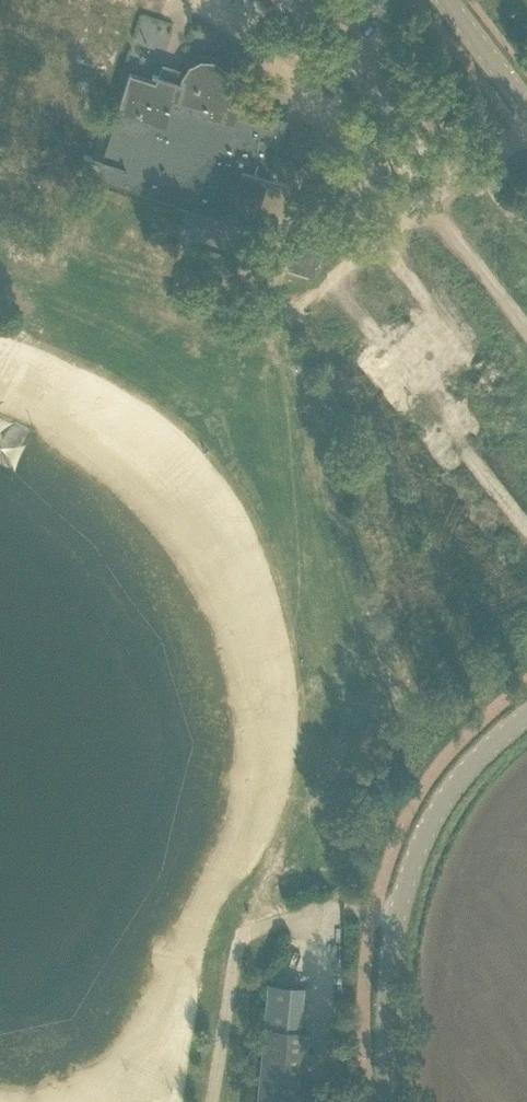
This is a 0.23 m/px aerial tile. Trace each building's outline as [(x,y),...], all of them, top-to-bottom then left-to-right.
[(225,68),(214,60),(200,59),(188,66),(181,77),(179,82),(174,80),(176,74),(160,70),(158,75),(152,73),(151,75),(158,77),(156,82),(129,73),(117,111),(116,111),(115,113),(143,121),(123,182),(228,215),(242,171),(264,178),(282,122),(273,119),(275,114),(265,110),(263,116),(227,105),(231,93),(232,80),(225,68)] [(321,249),(319,254),(302,248),(296,266),(313,272),(312,276),(313,276),(322,250),(321,249)] [(308,1030),(264,1026),(257,1101),(301,1101),(308,1030)]
